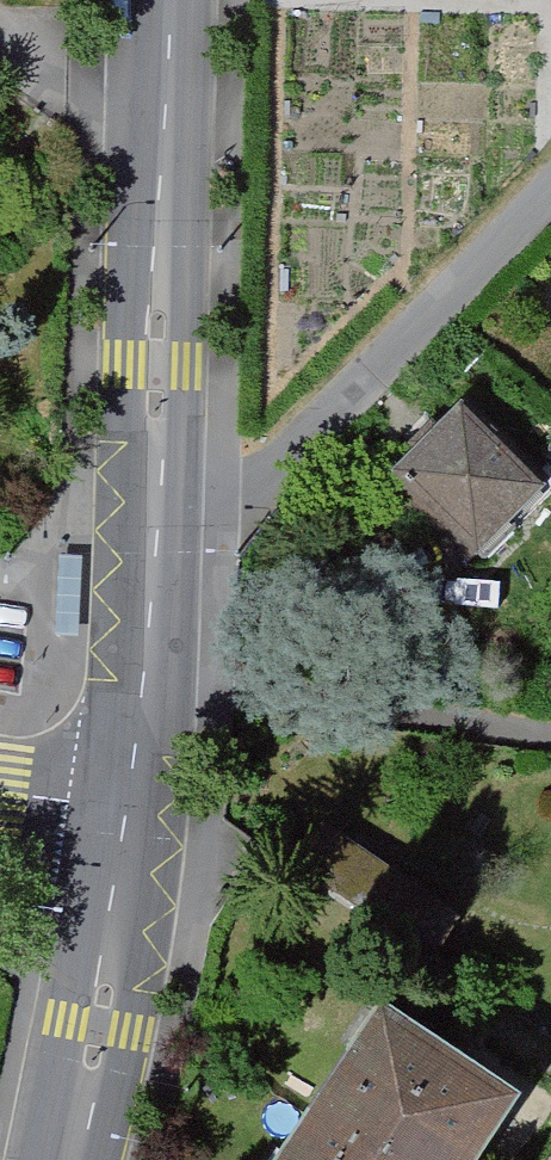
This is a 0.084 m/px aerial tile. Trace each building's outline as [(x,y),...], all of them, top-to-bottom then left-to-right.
[(452,422),(393,479),(464,552),(523,495),(452,422)] [(466,917),(321,831),(294,877),(439,962),(466,917)] [(385,1021),(294,1159),(475,1159),(512,1104),(385,1021)]
